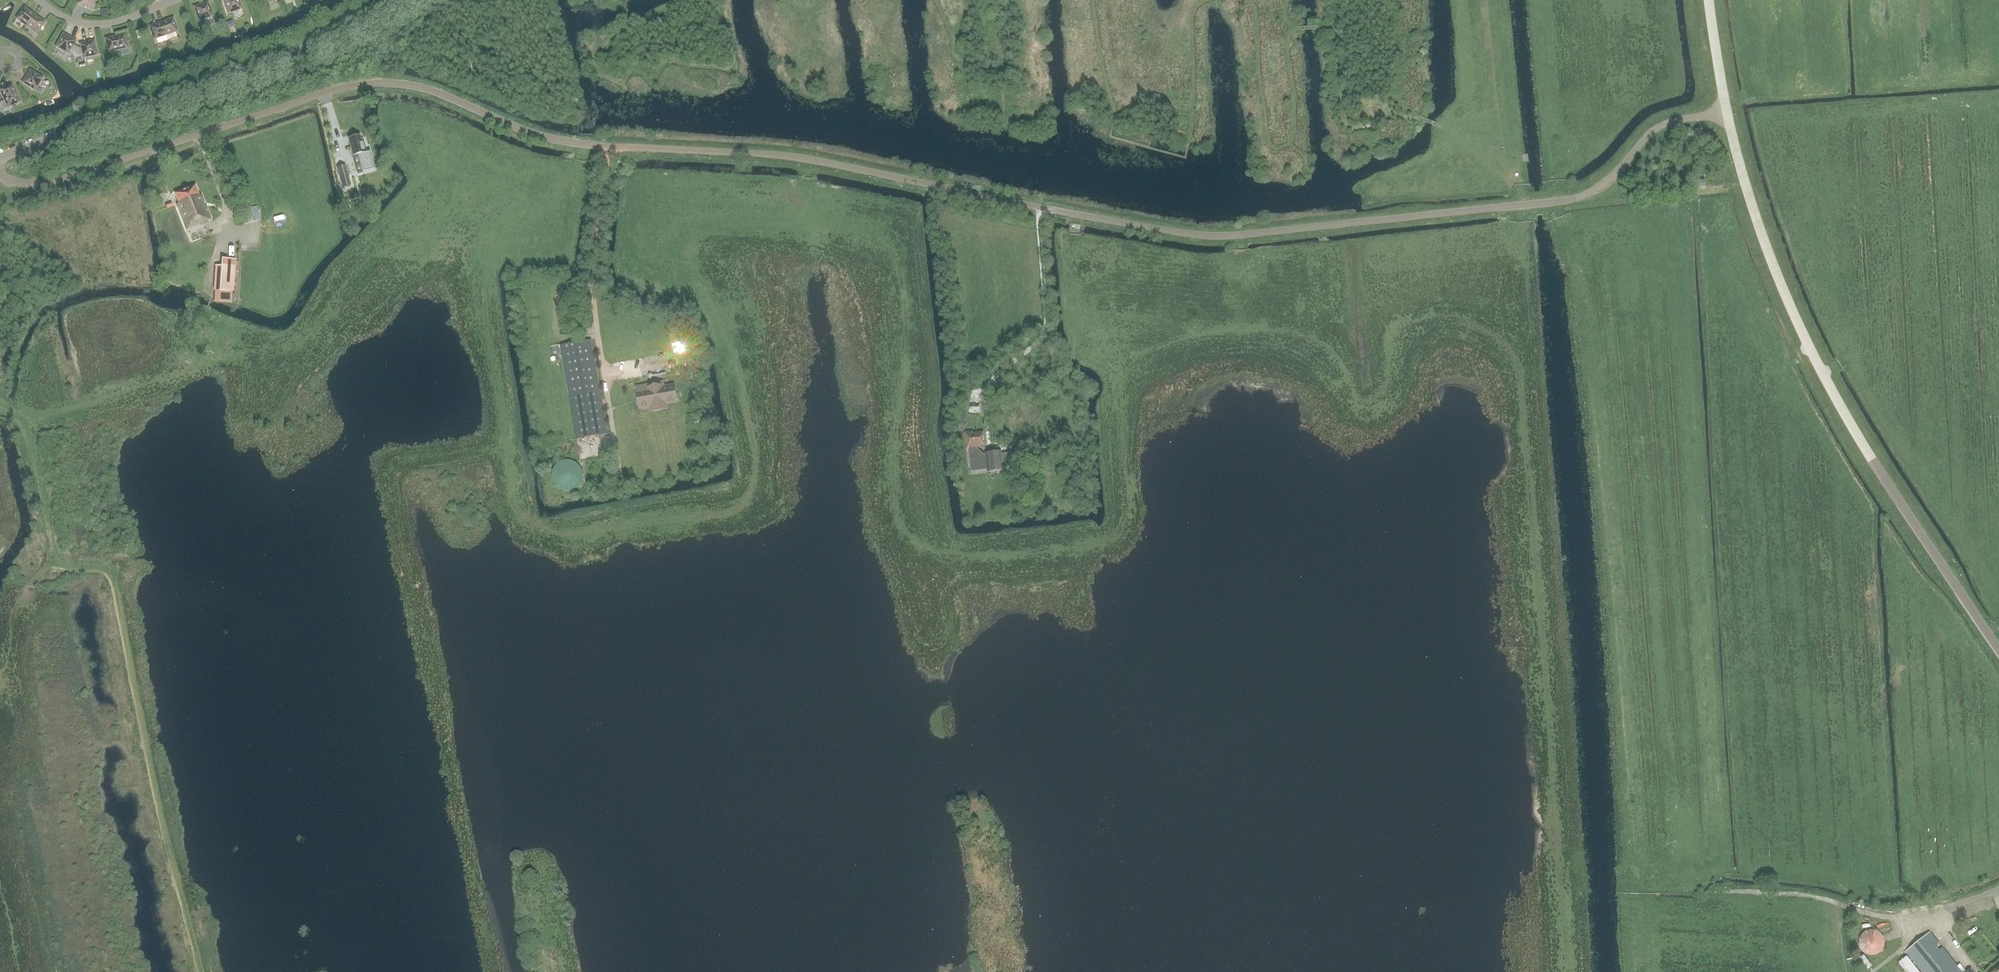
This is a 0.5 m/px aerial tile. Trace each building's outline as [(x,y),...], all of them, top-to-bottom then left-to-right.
[(92,9),(96,0),(81,0),(79,4),(92,9)] [(228,14),(242,9),(239,0),(223,0),(228,14)] [(208,3),(194,7),(199,21),(213,16),(208,3)] [(16,19),(26,26),(34,15),(24,7),(16,19)] [(44,22),(34,15),(26,26),(36,34),(44,22)] [(178,31),(173,18),(161,22),(166,36),(168,41),(177,38),(175,32),(178,31)] [(233,20),(227,22),(229,28),(235,26),(233,20)] [(161,22),(150,27),(154,40),(157,39),(158,44),(168,41),(166,36),(161,22)] [(70,51),(75,54),(78,48),(73,46),(76,41),(63,34),(56,47),(69,54),(70,51)] [(106,39),(109,52),(128,48),(125,34),(106,39)] [(80,44),(81,49),(80,49),(78,48),(75,54),(79,56),(82,55),(83,58),(97,55),(94,41),(80,44)] [(35,90),(43,78),(30,70),(23,83),(35,90)] [(12,84),(0,90),(0,91),(4,100),(0,103),(0,104),(3,112),(9,110),(8,108),(20,102),(12,84)] [(361,142),(359,137),(348,140),(353,157),(358,156),(364,174),(375,170),(370,152),(366,153),(363,141),(361,142)] [(352,189),(346,168),(338,170),(345,192),(352,189)] [(203,223),(211,220),(201,195),(200,196),(196,186),(175,194),(179,204),(177,205),(187,230),(203,224),(203,223)] [(232,206),(235,217),(244,214),(241,203),(232,206)] [(232,297),(235,262),(223,261),(222,268),(216,268),(214,300),(214,302),(232,304),(232,297)] [(609,434),(592,340),(561,346),(578,440),(609,434)] [(695,365),(694,356),(678,358),(680,367),(695,365)] [(677,399),(677,396),(675,395),(673,386),(663,388),(662,384),(647,387),(647,391),(637,393),(639,402),(637,403),(638,406),(640,407),(640,408),(650,407),(651,412),(667,409),(666,404),(676,402),(676,401),(677,399)] [(964,421),(955,422),(956,430),(964,429),(964,421)] [(975,448),(985,447),(984,433),(973,434),(973,433),(965,433),(967,452),(975,451),(975,448)] [(997,472),(1004,471),(1004,469),(1013,469),(1012,455),(1002,456),(1002,453),(994,454),(985,456),(987,474),(997,472)] [(554,480),(556,484),(559,488),(563,490),(568,491),(572,490),(576,488),(580,485),(582,481),(583,476),(582,472),(580,467),(577,464),(573,462),(568,461),(563,462),(559,464),(556,467),(554,471),(553,476),(554,480)] [(1862,932),(1860,934),(1859,936),(1858,938),(1857,940),(1857,942),(1857,944),(1858,947),(1859,949),(1861,950),(1862,952),(1864,953),(1866,954),(1869,954),(1871,954),(1873,954),(1875,953),(1877,952),(1879,950),(1880,948),(1881,946),(1882,944),(1882,942),(1882,939),(1881,937),(1880,935),(1878,933),(1877,932),(1875,931),(1873,930),(1870,929),(1868,929),(1866,930),(1864,931),(1862,932)] [(1930,932),(1906,951),(1923,971),(1962,971),(1930,932)] [(1908,954),(1899,962),(1907,971),(1923,971),(1908,954)]
